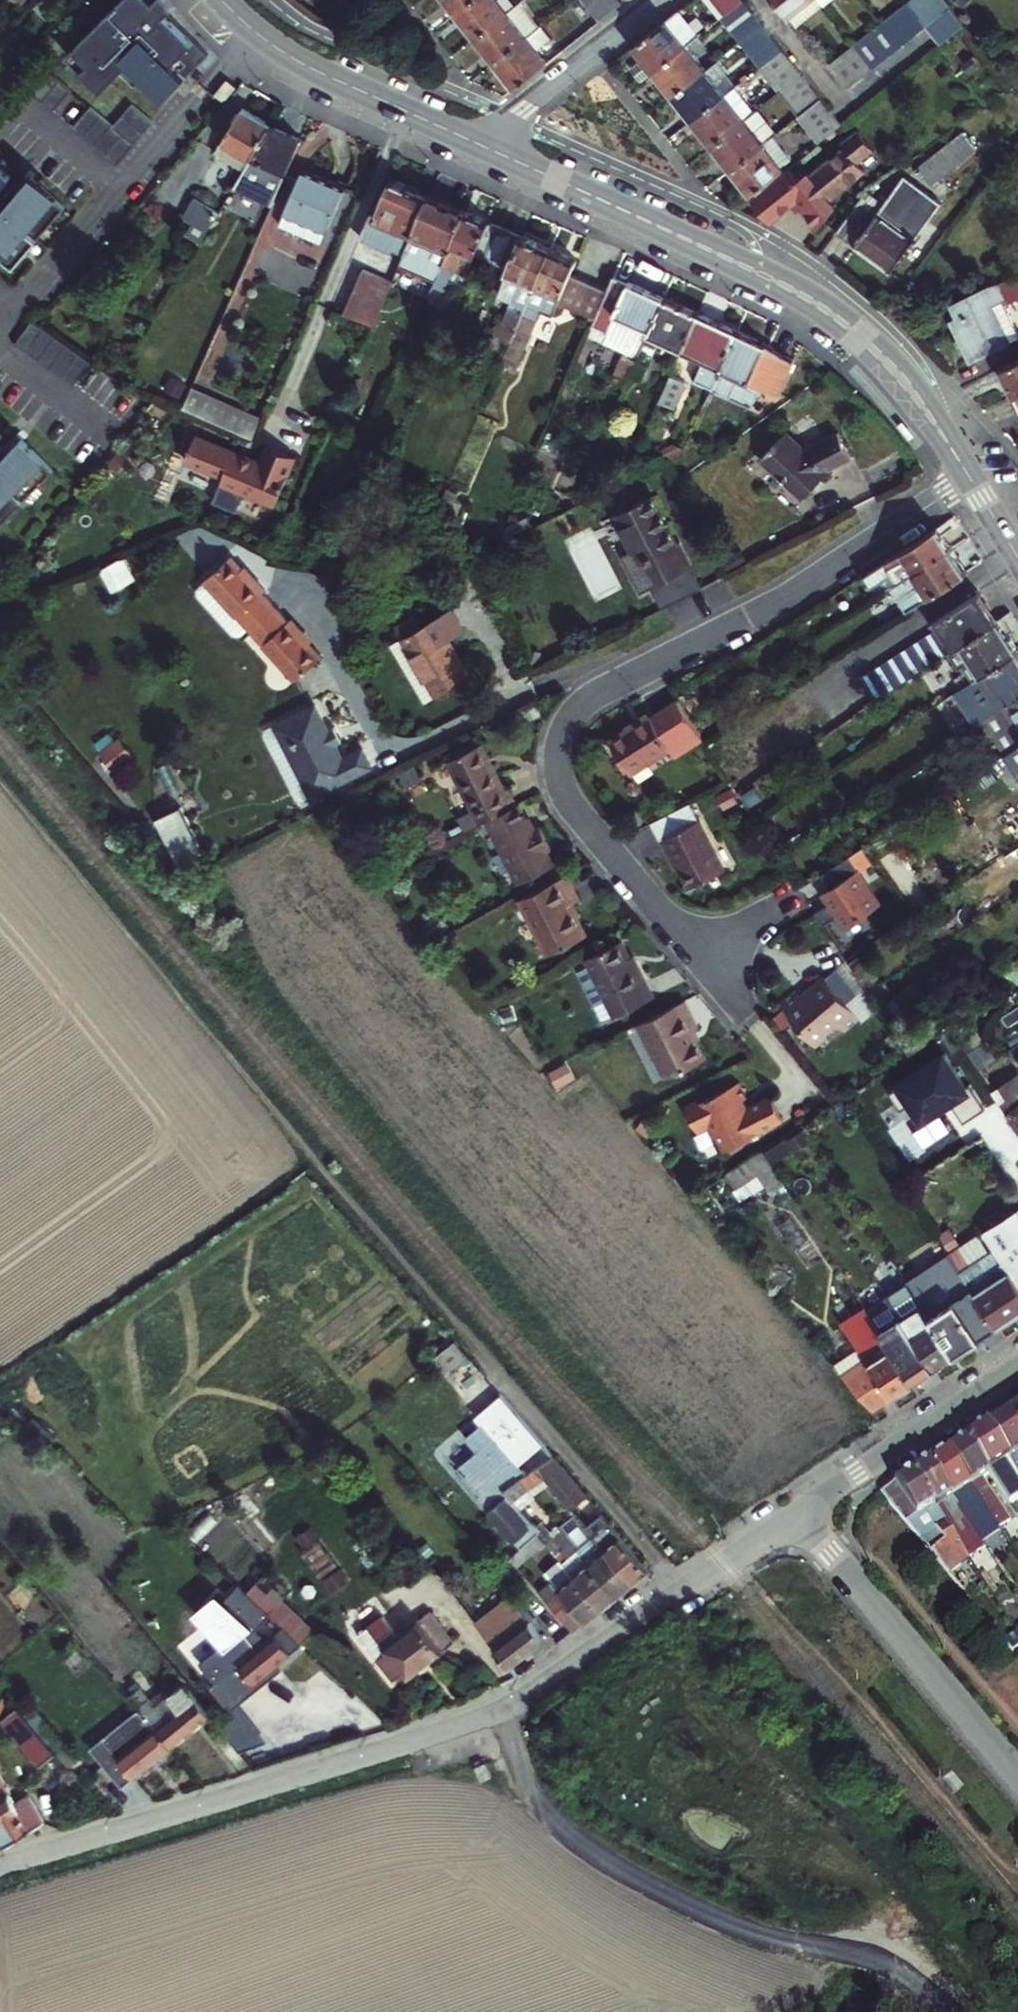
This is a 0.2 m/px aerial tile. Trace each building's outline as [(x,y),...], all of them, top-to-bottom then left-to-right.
[(113,4),(71,48),(87,63),(79,70),(100,90),(120,69),(125,63),(139,76),(161,98),(205,53),(163,13),(169,5),(166,0),(111,0),(113,4)] [(452,15),(470,0),(440,0),(452,15)] [(452,15),(471,39),(502,15),(490,0),(470,0),(452,15)] [(618,4),(615,0),(576,0),(593,23),(618,4)] [(723,15),(742,0),(712,0),(723,15)] [(743,41),(766,23),(748,0),(742,0),(723,15),(743,41)] [(824,3),(821,0),(776,0),(796,25),(824,3)] [(926,26),(943,46),(967,27),(946,0),(911,0),(907,3),(926,26)] [(882,21),(901,45),(926,26),(907,3),(882,21)] [(502,15),(471,39),(489,63),(534,27),(516,4),(502,15)] [(631,44),(651,71),(682,47),(695,37),(674,11),(631,44)] [(856,42),(875,65),(901,45),(882,21),(856,42)] [(766,23),(743,41),(762,65),(785,47),(766,23)] [(509,89),(540,64),(532,54),(545,43),(534,27),(489,63),(509,89)] [(827,64),(846,88),(875,65),(856,42),(827,64)] [(540,64),(554,54),(545,43),(532,54),(540,64)] [(651,71),(671,97),(702,73),(682,47),(651,71)] [(785,47),(762,65),(780,91),(804,72),(785,47)] [(125,63),(120,69),(134,82),(139,76),(125,63)] [(804,72),(780,91),(799,115),(823,96),(804,72)] [(671,97),(690,121),(721,97),(702,73),(671,97)] [(228,81),(215,96),(224,103),(236,88),(228,81)] [(690,121),(709,146),(750,114),(731,89),(721,97),(690,121)] [(823,96),(799,115),(819,142),(843,123),(823,96)] [(248,167),(258,150),(274,118),(249,103),(219,150),(248,167)] [(90,108),(72,130),(117,166),(152,123),(131,105),(113,127),(90,108)] [(709,146),(728,170),(769,138),(750,114),(709,146)] [(274,118),(258,150),(248,167),(234,191),(272,208),(290,167),(305,133),(274,118)] [(805,205),(800,209),(817,230),(833,208),(827,200),(864,170),(857,161),(871,149),(856,131),(840,144),(842,147),(806,175),(803,171),(794,178),(786,168),(781,172),(749,197),(748,198),(769,223),(788,207),(800,199),(805,205)] [(749,197),(781,172),(777,167),(788,157),(771,136),(769,138),(728,170),(749,197)] [(946,160),(929,172),(940,186),(957,173),(946,160)] [(325,237),(331,224),(350,183),(308,165),(290,206),(283,220),(325,237)] [(16,270),(66,209),(56,201),(59,197),(29,172),(14,190),(7,184),(11,180),(0,170),(0,257),(16,270)] [(396,248),(406,252),(434,194),(397,177),(380,213),(378,212),(366,238),(394,250),(396,248)] [(863,189),(833,227),(887,269),(931,212),(895,184),(887,195),(894,200),(897,196),(905,203),(891,220),(883,214),(876,209),(880,203),(863,189)] [(438,278),(470,210),(434,194),(406,252),(402,261),(438,278)] [(876,209),(883,214),(894,200),(887,195),(880,203),(876,209)] [(188,214),(212,228),(222,210),(199,196),(188,214)] [(800,199),(788,207),(794,214),(800,209),(805,205),(800,199)] [(494,221),(470,210),(438,278),(435,285),(459,295),(482,246),(494,221)] [(494,221),(482,246),(508,259),(520,233),(494,221)] [(520,233),(508,259),(514,262),(503,286),(516,292),(503,319),(495,315),(489,329),(512,339),(554,248),(520,233)] [(563,302),(581,310),(600,319),(612,293),(594,284),(574,275),(581,261),(554,248),(512,339),(507,349),(521,356),(546,307),(559,313),(563,302)] [(395,275),(367,262),(347,304),(375,318),(395,275)] [(1005,283),(956,306),(962,319),(958,321),(976,359),(1017,338),(1017,325),(1007,303),(1017,297),(1017,278),(1006,284),(1005,283)] [(618,280),(612,293),(600,319),(592,336),(641,358),(667,302),(618,280)] [(684,355),(702,317),(667,302),(641,358),(639,363),(649,368),(661,345),(684,355)] [(696,383),(714,391),(741,335),(702,317),(684,355),(704,364),(696,383)] [(94,362),(31,326),(18,350),(80,386),(94,362)] [(780,399),(798,361),(741,335),(714,391),(754,409),(761,391),(780,399)] [(1005,367),(1017,393),(1017,360),(1005,367)] [(672,380),(660,406),(675,414),(687,388),(672,380)] [(262,415),(193,386),(184,405),(200,411),(254,434),(262,415)] [(258,455),(193,427),(182,452),(220,470),(218,475),(272,499),(294,452),(265,439),(258,455)] [(852,455),(840,431),(808,446),(791,429),(765,456),(805,497),(831,470),(828,466),(852,455)] [(12,531),(62,471),(22,437),(11,451),(4,446),(8,441),(0,434),(0,521),(12,531)] [(653,497),(653,496),(618,515),(643,564),(626,574),(638,596),(649,591),(660,612),(704,589),(692,568),(693,567),(681,543),(678,544),(653,497)] [(938,527),(865,574),(871,583),(881,577),(908,560),(915,571),(951,548),(938,527)] [(951,548),(915,571),(892,586),(908,611),(967,572),(951,548)] [(237,554),(210,577),(242,614),(244,613),(257,628),(277,611),(264,596),(271,589),(260,576),(257,578),(237,554)] [(888,589),(892,586),(915,571),(908,560),(881,577),(888,589)] [(136,581),(126,564),(118,566),(105,574),(115,592),(136,581)] [(981,594),(933,625),(936,630),(861,680),(875,701),(957,648),(999,620),(981,594)] [(289,626),(277,611),(257,628),(269,642),(267,644),(296,677),(322,654),(302,631),(305,629),(296,619),(289,626)] [(466,634),(453,612),(419,632),(405,641),(437,697),(471,677),(451,642),(466,634)] [(405,641),(419,632),(411,619),(397,627),(405,641)] [(957,648),(978,679),(1017,653),(1017,650),(999,620),(957,648)] [(437,697),(405,641),(395,647),(426,704),(437,697)] [(978,679),(971,684),(991,714),(1017,696),(1017,653),(978,679)] [(999,755),(1017,743),(1017,696),(991,714),(978,723),(999,755)] [(544,709),(539,700),(521,709),(527,720),(544,709)] [(688,743),(665,705),(649,715),(648,713),(608,738),(628,772),(668,748),(672,754),(688,743)] [(267,735),(304,808),(375,773),(365,753),(344,764),(337,751),(344,748),(336,732),(329,735),(317,710),(267,735)] [(999,755),(1017,783),(1017,743),(999,755)] [(121,744),(106,757),(119,772),(134,759),(121,744)] [(491,819),(523,803),(515,787),(511,789),(489,744),(454,761),(478,808),(485,822),(491,819)] [(730,868),(699,797),(661,816),(676,850),(681,848),(697,882),(730,868)] [(523,803),(491,819),(524,885),(562,865),(555,851),(560,849),(548,826),(544,828),(539,830),(533,817),(525,802),(523,803)] [(177,808),(152,820),(175,865),(199,853),(177,808)] [(470,830),(485,822),(478,808),(463,816),(470,830)] [(539,830),(544,828),(537,814),(533,817),(539,830)] [(1005,823),(1017,843),(1017,815),(1005,823)] [(832,900),(819,908),(827,920),(840,912),(847,923),(884,899),(853,851),(825,869),(834,884),(825,890),(832,900)] [(585,899),(572,875),(528,897),(556,954),(593,934),(577,904),(585,899)] [(664,995),(656,979),(650,982),(636,955),(628,939),(593,957),(595,961),(584,967),(603,1005),(615,999),(623,1015),(664,995)] [(650,982),(656,979),(642,953),(636,955),(650,982)] [(837,984),(855,1007),(867,998),(848,975),(837,984)] [(895,986),(890,978),(872,990),(877,998),(895,986)] [(837,984),(835,981),(810,1001),(805,995),(789,1008),(822,1051),(836,1041),(842,1048),(870,1025),(855,1007),(837,984)] [(615,999),(603,1005),(611,1021),(623,1015),(615,999)] [(716,1057),(706,1039),(700,1027),(704,1025),(706,1024),(694,1001),(649,1024),(676,1078),(716,1057)] [(518,1008),(503,1010),(506,1025),(521,1023),(518,1008)] [(972,1015),(956,1025),(982,1067),(998,1056),(972,1015)] [(710,1037),(704,1025),(700,1027),(706,1039),(710,1037)] [(902,1086),(893,1092),(904,1110),(914,1103),(928,1123),(956,1104),(968,1121),(989,1107),(973,1083),(969,1086),(947,1053),(901,1084),(902,1086)] [(1017,1106),(1017,1075),(996,1089),(1010,1111),(1017,1106)] [(750,1102),(742,1086),(690,1112),(700,1133),(714,1126),(727,1152),(785,1123),(773,1097),(748,1109),(746,1104),(750,1102)] [(804,1133),(789,1143),(797,1156),(813,1145),(804,1133)] [(763,1150),(726,1170),(743,1202),(780,1182),(763,1150)] [(988,1228),(1017,1274),(1017,1209),(988,1228)] [(1017,1315),(1017,1274),(988,1228),(963,1243),(957,1234),(946,1241),(991,1308),(1002,1325),(1017,1315)] [(881,1281),(890,1294),(937,1368),(959,1353),(935,1317),(902,1267),(881,1281)] [(937,1368),(890,1294),(867,1307),(916,1381),(937,1368)] [(986,1336),(974,1319),(961,1299),(935,1317),(959,1353),(986,1336)] [(876,1408),(916,1381),(867,1307),(844,1322),(861,1349),(838,1364),(876,1408)] [(986,1336),(1002,1325),(991,1308),(974,1319),(986,1336)] [(475,1358),(457,1339),(433,1358),(442,1369),(475,1358)] [(537,1462),(553,1452),(505,1395),(486,1410),(533,1465),(537,1462)] [(1010,1412),(1017,1424),(1017,1406),(1010,1412)] [(1017,1470),(1017,1424),(1010,1412),(989,1425),(1017,1470)] [(472,1449),(502,1485),(506,1482),(519,1474),(523,1471),(481,1419),(461,1436),(472,1449)] [(993,1474),(1013,1505),(1017,1502),(1017,1470),(989,1425),(969,1438),(993,1474)] [(987,1478),(993,1474),(969,1438),(951,1449),(1001,1526),(1012,1519),(987,1478)] [(475,1492),(518,1545),(533,1532),(512,1506),(502,1494),(506,1490),(502,1485),(472,1449),(456,1463),(478,1490),(475,1492)] [(1001,1526),(951,1449),(932,1462),(980,1532),(986,1527),(992,1536),(1003,1529),(1001,1526)] [(537,1462),(546,1474),(571,1503),(586,1491),(553,1452),(537,1462)] [(523,1471),(519,1474),(528,1486),(546,1474),(537,1462),(533,1465),(523,1471)] [(980,1532),(932,1462),(917,1472),(966,1542),(980,1532)] [(952,1573),(976,1558),(966,1542),(917,1472),(885,1492),(952,1573)] [(506,1482),(502,1485),(506,1490),(517,1503),(519,1506),(535,1494),(528,1486),(519,1474),(506,1482)] [(502,1494),(512,1506),(517,1503),(506,1490),(502,1494)] [(558,1523),(562,1528),(619,1598),(638,1584),(587,1523),(575,1509),(558,1523)] [(587,1523),(638,1584),(655,1572),(602,1511),(587,1523)] [(541,1519),(534,1524),(537,1528),(536,1529),(549,1544),(560,1557),(603,1609),(619,1598),(562,1528),(554,1534),(541,1519)] [(549,1544),(536,1529),(533,1532),(518,1545),(507,1555),(520,1569),(549,1544)] [(603,1609),(560,1557),(543,1572),(551,1580),(538,1591),(572,1632),(603,1609)] [(258,1576),(246,1588),(284,1626),(302,1643),(303,1645),(315,1632),(291,1610),(258,1576)] [(513,1586),(474,1616),(510,1662),(544,1635),(529,1615),(534,1611),(513,1586)] [(245,1656),(240,1661),(253,1679),(302,1643),(284,1626),(268,1637),(219,1589),(195,1608),(226,1646),(233,1641),(245,1656)] [(270,1613),(252,1596),(244,1604),(262,1621),(270,1613)] [(450,1629),(428,1603),(395,1631),(384,1617),(370,1629),(381,1643),(373,1649),(388,1668),(394,1662),(402,1670),(450,1629)] [(1009,1642),(1017,1653),(1017,1636),(1009,1642)] [(207,1714),(181,1681),(168,1692),(177,1705),(193,1724),(207,1714)] [(135,1683),(125,1693),(139,1709),(142,1714),(153,1705),(135,1683)] [(0,1706),(0,1723),(30,1759),(47,1745),(14,1707),(8,1700),(0,1706)] [(23,1700),(14,1707),(47,1745),(60,1761),(69,1753),(23,1700)] [(152,1725),(168,1744),(193,1724),(177,1705),(152,1725)] [(168,1744),(152,1725),(142,1714),(139,1709),(125,1720),(119,1725),(99,1740),(95,1736),(94,1737),(127,1775),(168,1744)] [(115,1720),(119,1725),(125,1720),(121,1715),(115,1720)] [(127,1775),(94,1737),(86,1743),(118,1783),(127,1775)] [(1,1835),(42,1812),(28,1787),(13,1795),(0,1779),(0,1833),(1,1835)]
